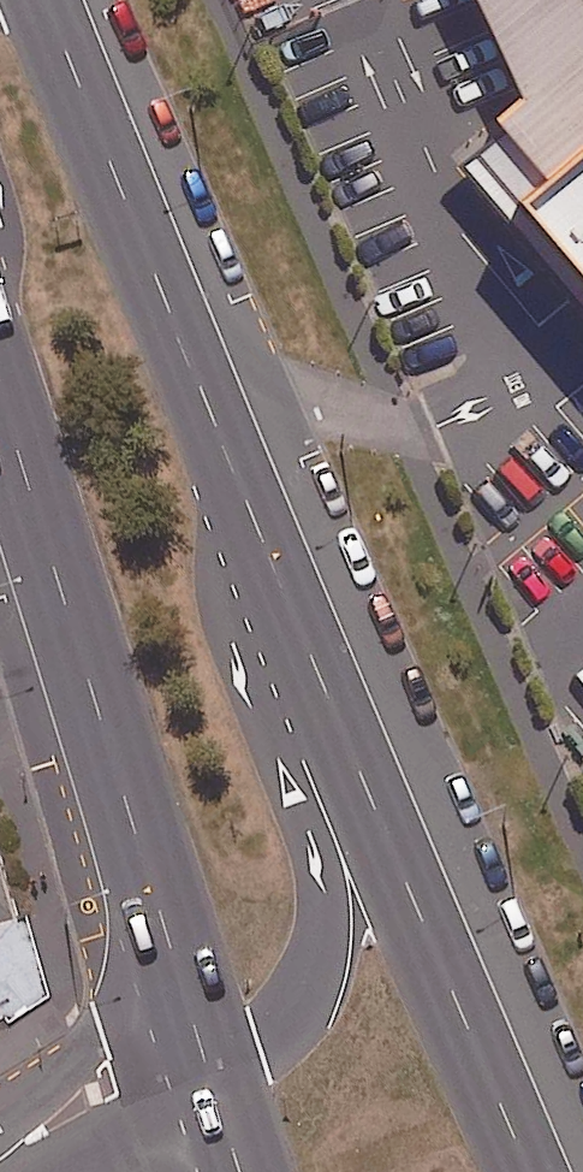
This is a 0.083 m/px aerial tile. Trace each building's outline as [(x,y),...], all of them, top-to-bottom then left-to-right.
[(524,89),(495,111),(503,122),(465,150),(559,254),(582,282),(582,0),(484,0),(508,54),(524,89)]
